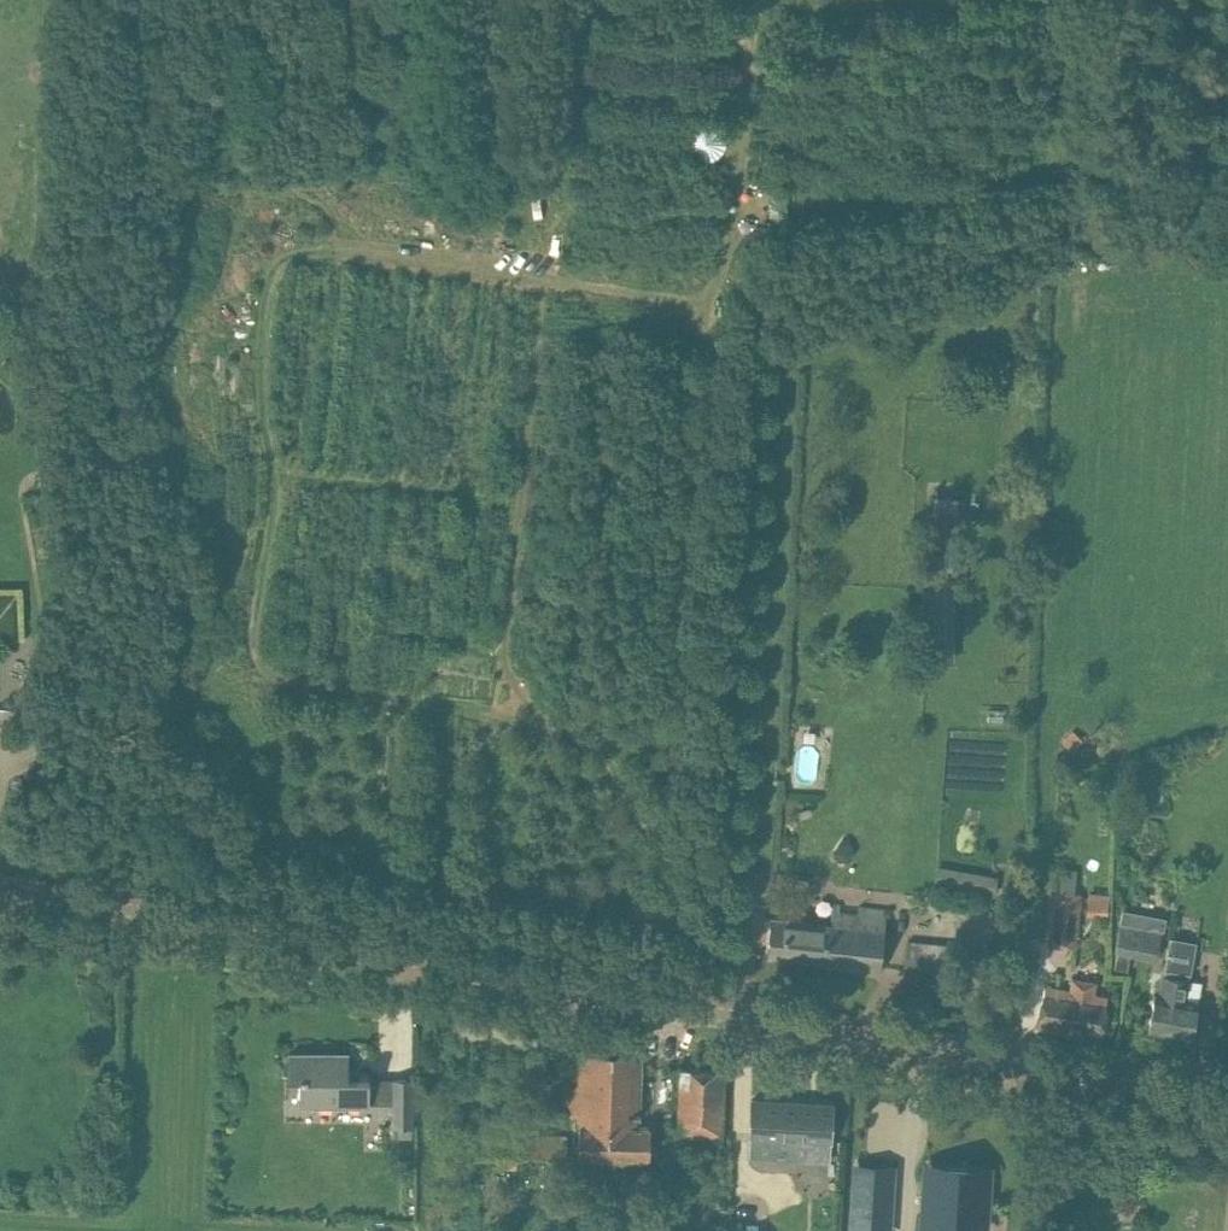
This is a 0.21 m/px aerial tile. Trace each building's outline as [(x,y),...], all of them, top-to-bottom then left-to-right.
[(1108,248),(1090,250),(1091,260),(1109,258),(1108,248)] [(941,865),(938,875),(962,882),(965,871),(941,865)] [(1110,912),(1109,890),(1089,890),(1090,912),(1110,912)] [(1054,891),(1050,944),(1079,946),(1083,893),(1076,893),(1058,891),(1054,891)] [(881,968),(883,944),(887,909),(859,906),(858,912),(839,910),(839,904),(833,903),(831,923),(772,916),(770,932),(768,956),(881,968)] [(1163,930),(1122,923),(1116,953),(1117,953),(1114,967),(1127,969),(1130,955),(1157,960),(1163,930)] [(1154,994),(1148,1029),(1192,1036),(1198,1001),(1186,999),(1189,979),(1191,965),(1192,966),(1196,945),(1168,940),(1165,961),(1163,974),(1159,995),(1154,994)] [(948,974),(951,945),(908,941),(905,970),(948,974)] [(1102,1035),(1106,1011),(1108,996),(1095,994),(1097,981),(1071,977),(1069,989),(1046,985),(1043,1000),(1039,1024),(1102,1035)] [(650,1158),(650,1150),(650,1126),(639,1126),(641,1051),(564,1049),(562,1118),(580,1119),(579,1156),(650,1158)] [(412,1126),(413,1102),(413,1078),(369,1078),(369,1072),(348,1072),(348,1053),(289,1052),(289,1077),(289,1078),(300,1078),(300,1103),(393,1104),(393,1126),(412,1126)] [(721,1149),(724,1093),(726,1069),(681,1066),(680,1090),(677,1147),(721,1149)] [(831,1140),(831,1127),(833,1103),(752,1099),(750,1123),(750,1135),(751,1135),(750,1156),(796,1158),(797,1138),(831,1140)] [(854,1230),(861,1230),(887,1230),(891,1168),(858,1166),(854,1230)] [(941,1229),(983,1230),(985,1176),(965,1175),(965,1170),(943,1169),(943,1174),(923,1173),(921,1223),(941,1224),(941,1229)] [(440,1206),(428,1205),(428,1213),(426,1213),(426,1224),(430,1224),(430,1230),(439,1230),(440,1206)]
